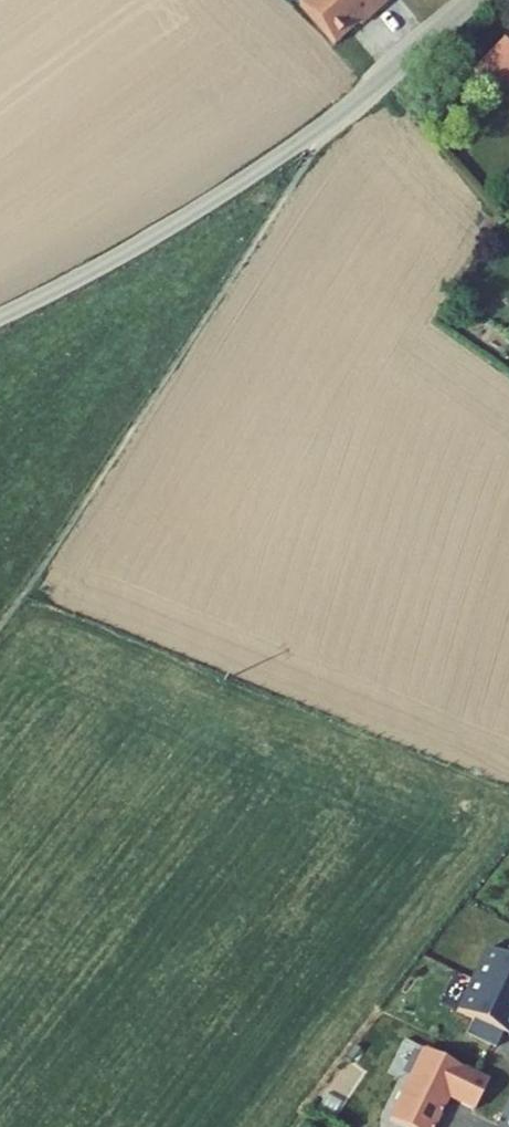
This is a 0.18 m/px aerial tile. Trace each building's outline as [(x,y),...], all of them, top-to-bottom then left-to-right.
[(309,18),(325,35),(344,56),(367,35),(369,37),(406,0),(329,0),(309,18)] [(470,85),(496,106),(501,98),(508,104),(508,53),(470,85)] [(486,963),(472,990),(508,1008),(508,961),(505,971),(486,963)] [(472,990),(456,1021),(476,1030),(469,1044),(496,1058),(508,1028),(508,1008),(472,990)] [(424,1060),(392,1126),(439,1126),(449,1109),(472,1120),(487,1092),(424,1060)]
